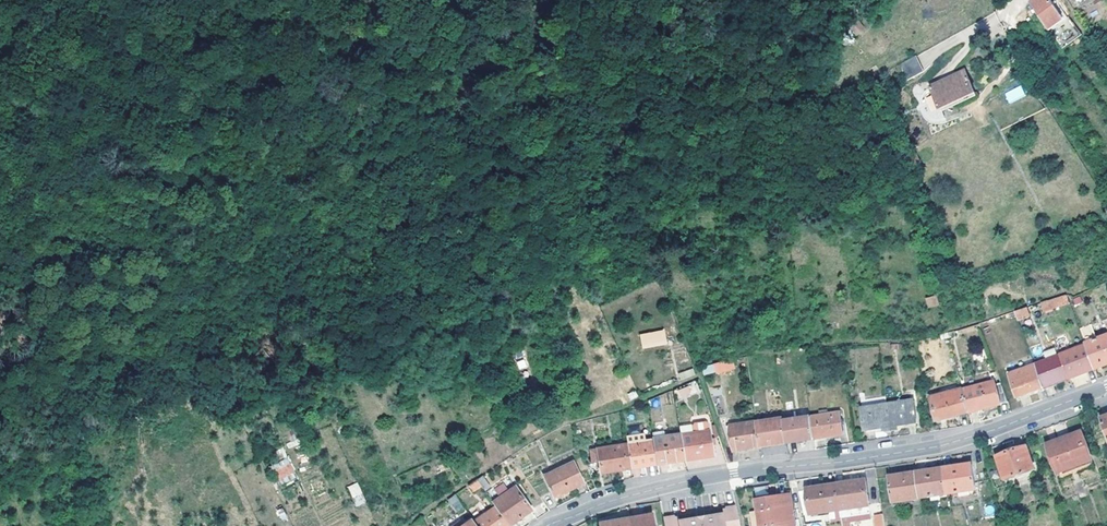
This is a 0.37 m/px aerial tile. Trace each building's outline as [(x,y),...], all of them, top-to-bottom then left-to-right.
[(1033,6),(1051,30),(1066,19),(1052,0),(1040,0),(1033,6)] [(859,21),(851,27),(857,34),(865,28),(859,21)] [(917,57),(903,64),(909,81),(925,72),(917,57)] [(931,85),(942,108),(977,92),(966,69),(931,85)] [(1009,104),(1026,95),(1020,85),(1004,93),(1009,104)] [(929,306),(940,303),(938,294),(926,298),(929,306)] [(1046,311),(1072,304),(1068,295),(1043,303),(1046,311)] [(1032,317),(1029,307),(1017,312),(1019,317),(1020,321),(1032,317)] [(1005,322),(1019,317),(1017,312),(1002,316),(1005,322)] [(666,329),(641,332),(643,345),(667,342),(666,329)] [(1087,344),(1088,346),(1092,356),(1097,369),(1106,366),(1106,337),(1087,344)] [(1071,379),(1097,369),(1092,356),(1088,346),(1062,356),(1063,357),(1071,379)] [(735,367),(733,357),(731,358),(717,362),(719,371),(735,367)] [(1071,379),(1063,357),(1037,366),(1043,380),(1046,388),(1071,379)] [(516,362),(520,370),(528,367),(525,359),(516,362)] [(719,371),(717,362),(703,366),(706,375),(719,371)] [(1021,398),(1046,388),(1043,380),(1037,366),(1012,375),(1021,398)] [(682,379),(695,375),(692,368),(680,372),(682,379)] [(849,378),(850,386),(858,384),(857,377),(849,378)] [(1001,380),(965,390),(968,404),(970,411),(1009,401),(1001,380)] [(677,389),(681,399),(699,391),(695,382),(677,389)] [(809,383),(810,391),(819,390),(818,382),(809,383)] [(968,404),(965,390),(964,388),(933,397),(939,419),(970,411),(968,404)] [(886,431),(893,430),(900,428),(900,425),(918,422),(915,400),(889,404),(863,407),(866,431),(885,428),(886,431)] [(814,427),(816,439),(845,435),(841,413),(830,415),(830,410),(822,412),(822,417),(813,418),(814,427)] [(811,417),(785,421),(789,443),(816,439),(814,427),(813,418),(811,417)] [(785,419),(758,422),(762,447),(789,443),(785,421),(785,419)] [(762,447),(758,422),(733,426),(736,450),(762,447)] [(685,446),(687,459),(714,455),(709,424),(701,426),(701,432),(683,434),(685,446)] [(664,431),(655,432),(656,440),(657,441),(660,463),(687,459),(685,446),(683,434),(665,436),(664,431)] [(1060,471),(1081,463),(1080,459),(1091,455),(1083,433),(1050,445),(1060,471)] [(631,455),(633,467),(660,463),(657,441),(656,440),(648,441),(648,438),(629,440),(629,444),(630,446),(631,455)] [(629,444),(583,452),(588,464),(602,462),(604,472),(633,467),(631,455),(630,446),(629,444)] [(999,456),(1006,478),(1036,469),(1028,446),(999,456)] [(1092,458),(1091,455),(1080,459),(1081,463),(1092,458)] [(288,457),(270,467),(278,481),(296,471),(288,457)] [(556,497),(585,482),(575,461),(546,476),(556,497)] [(950,492),(977,488),(973,463),(946,467),(919,471),(891,476),(895,501),(923,496),(950,492)] [(479,478),(470,484),(474,490),(482,484),(488,481),(484,475),(479,478)] [(867,480),(838,485),(808,490),(812,514),(841,509),(872,505),(867,480)] [(357,482),(347,487),(356,507),(366,502),(357,482)] [(517,487),(495,502),(498,507),(510,525),(533,509),(517,487)] [(459,499),(456,494),(448,499),(452,504),(459,499)] [(774,525),(799,525),(793,495),(758,500),(760,512),(752,514),(755,525),(772,525),(774,525)] [(841,509),(842,516),(872,511),(872,505),(841,509)] [(665,518),(666,525),(742,525),(738,506),(726,508),(727,510),(727,513),(724,513),(706,516),(707,519),(698,521),(698,517),(680,520),(675,521),(675,518),(675,516),(665,518)] [(510,525),(498,507),(475,523),(478,525),(509,525),(510,525)] [(837,511),(828,513),(830,522),(839,520),(837,511)] [(873,514),(874,525),(884,525),(883,513),(873,514)] [(654,514),(631,517),(602,522),(602,525),(656,525),(654,514)]
